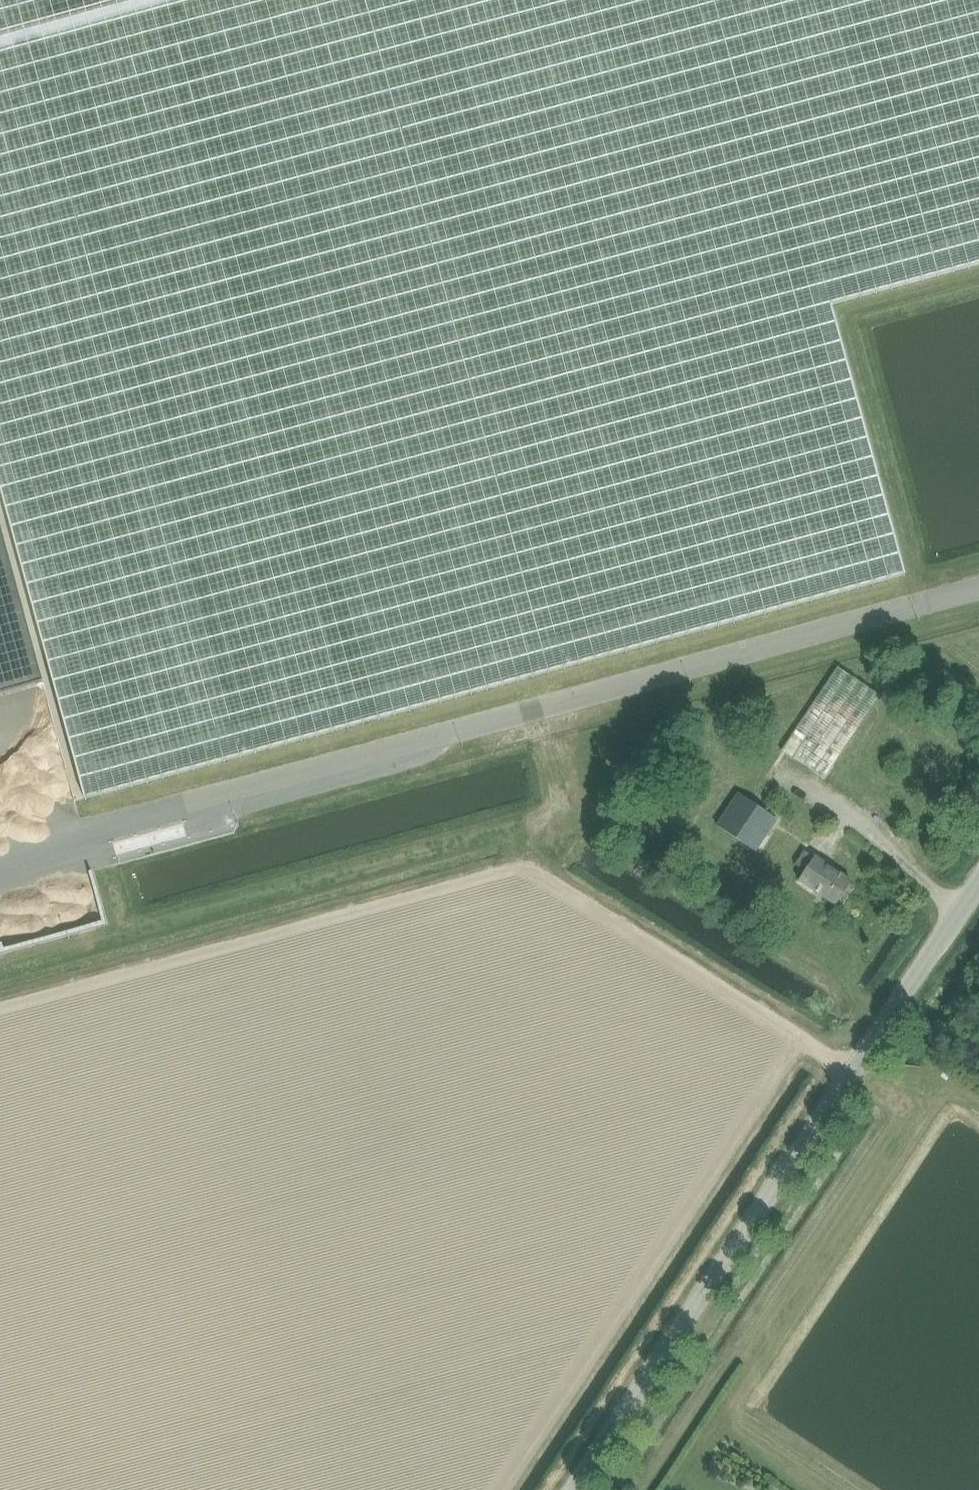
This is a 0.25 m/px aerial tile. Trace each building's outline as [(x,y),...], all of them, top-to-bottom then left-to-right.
[(84,800),(905,576),(831,305),(978,265),(978,0),(0,0),(0,492),(84,800)] [(0,531),(0,697),(43,685),(1,531),(0,531)] [(837,667),(781,750),(823,779),(880,696),(837,667)] [(754,852),(776,820),(738,793),(716,825),(754,852)] [(834,905),(850,882),(813,857),(812,858),(803,851),(794,864),(804,870),(797,880),(834,905)]
